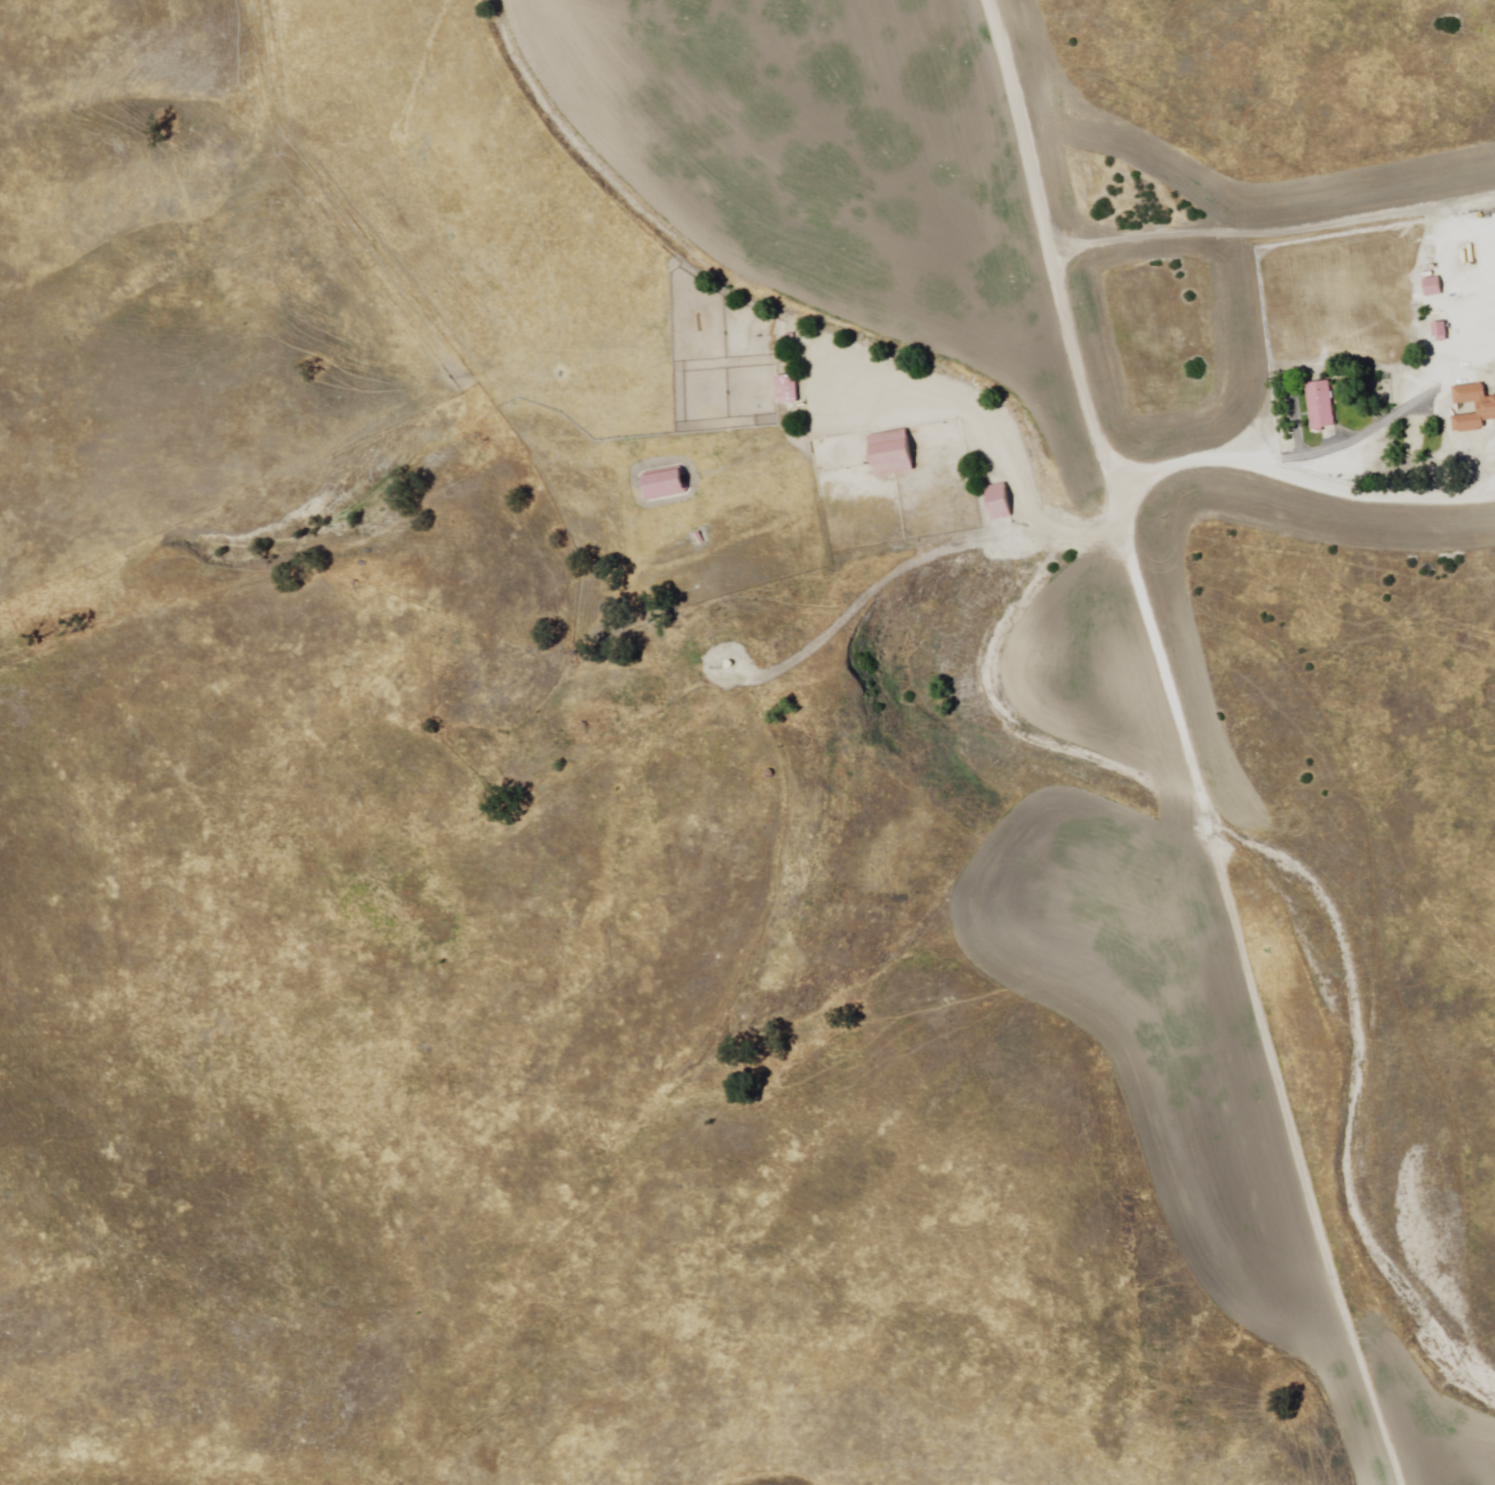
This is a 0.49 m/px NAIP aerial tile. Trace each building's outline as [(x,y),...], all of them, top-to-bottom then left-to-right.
[(1427,299),(1424,281),(1441,278),(1444,297),(1427,299)] [(1449,343),(1436,344),(1434,323),(1447,322),(1449,343)] [(778,406),(777,379),(798,379),(799,405),(778,406)] [(1314,432),(1307,386),(1331,383),(1337,429),(1314,432)] [(1488,399),(1494,398),(1494,422),(1485,423),(1486,433),(1455,436),(1453,419),(1479,416),(1477,404),(1456,407),(1454,388),(1487,385),(1488,399)] [(871,439),(909,433),(916,473),(878,479),(871,439)] [(648,501),(643,475),(681,468),(686,493),(648,501)] [(987,489),(1007,486),(1012,520),(992,523),(987,489)]
